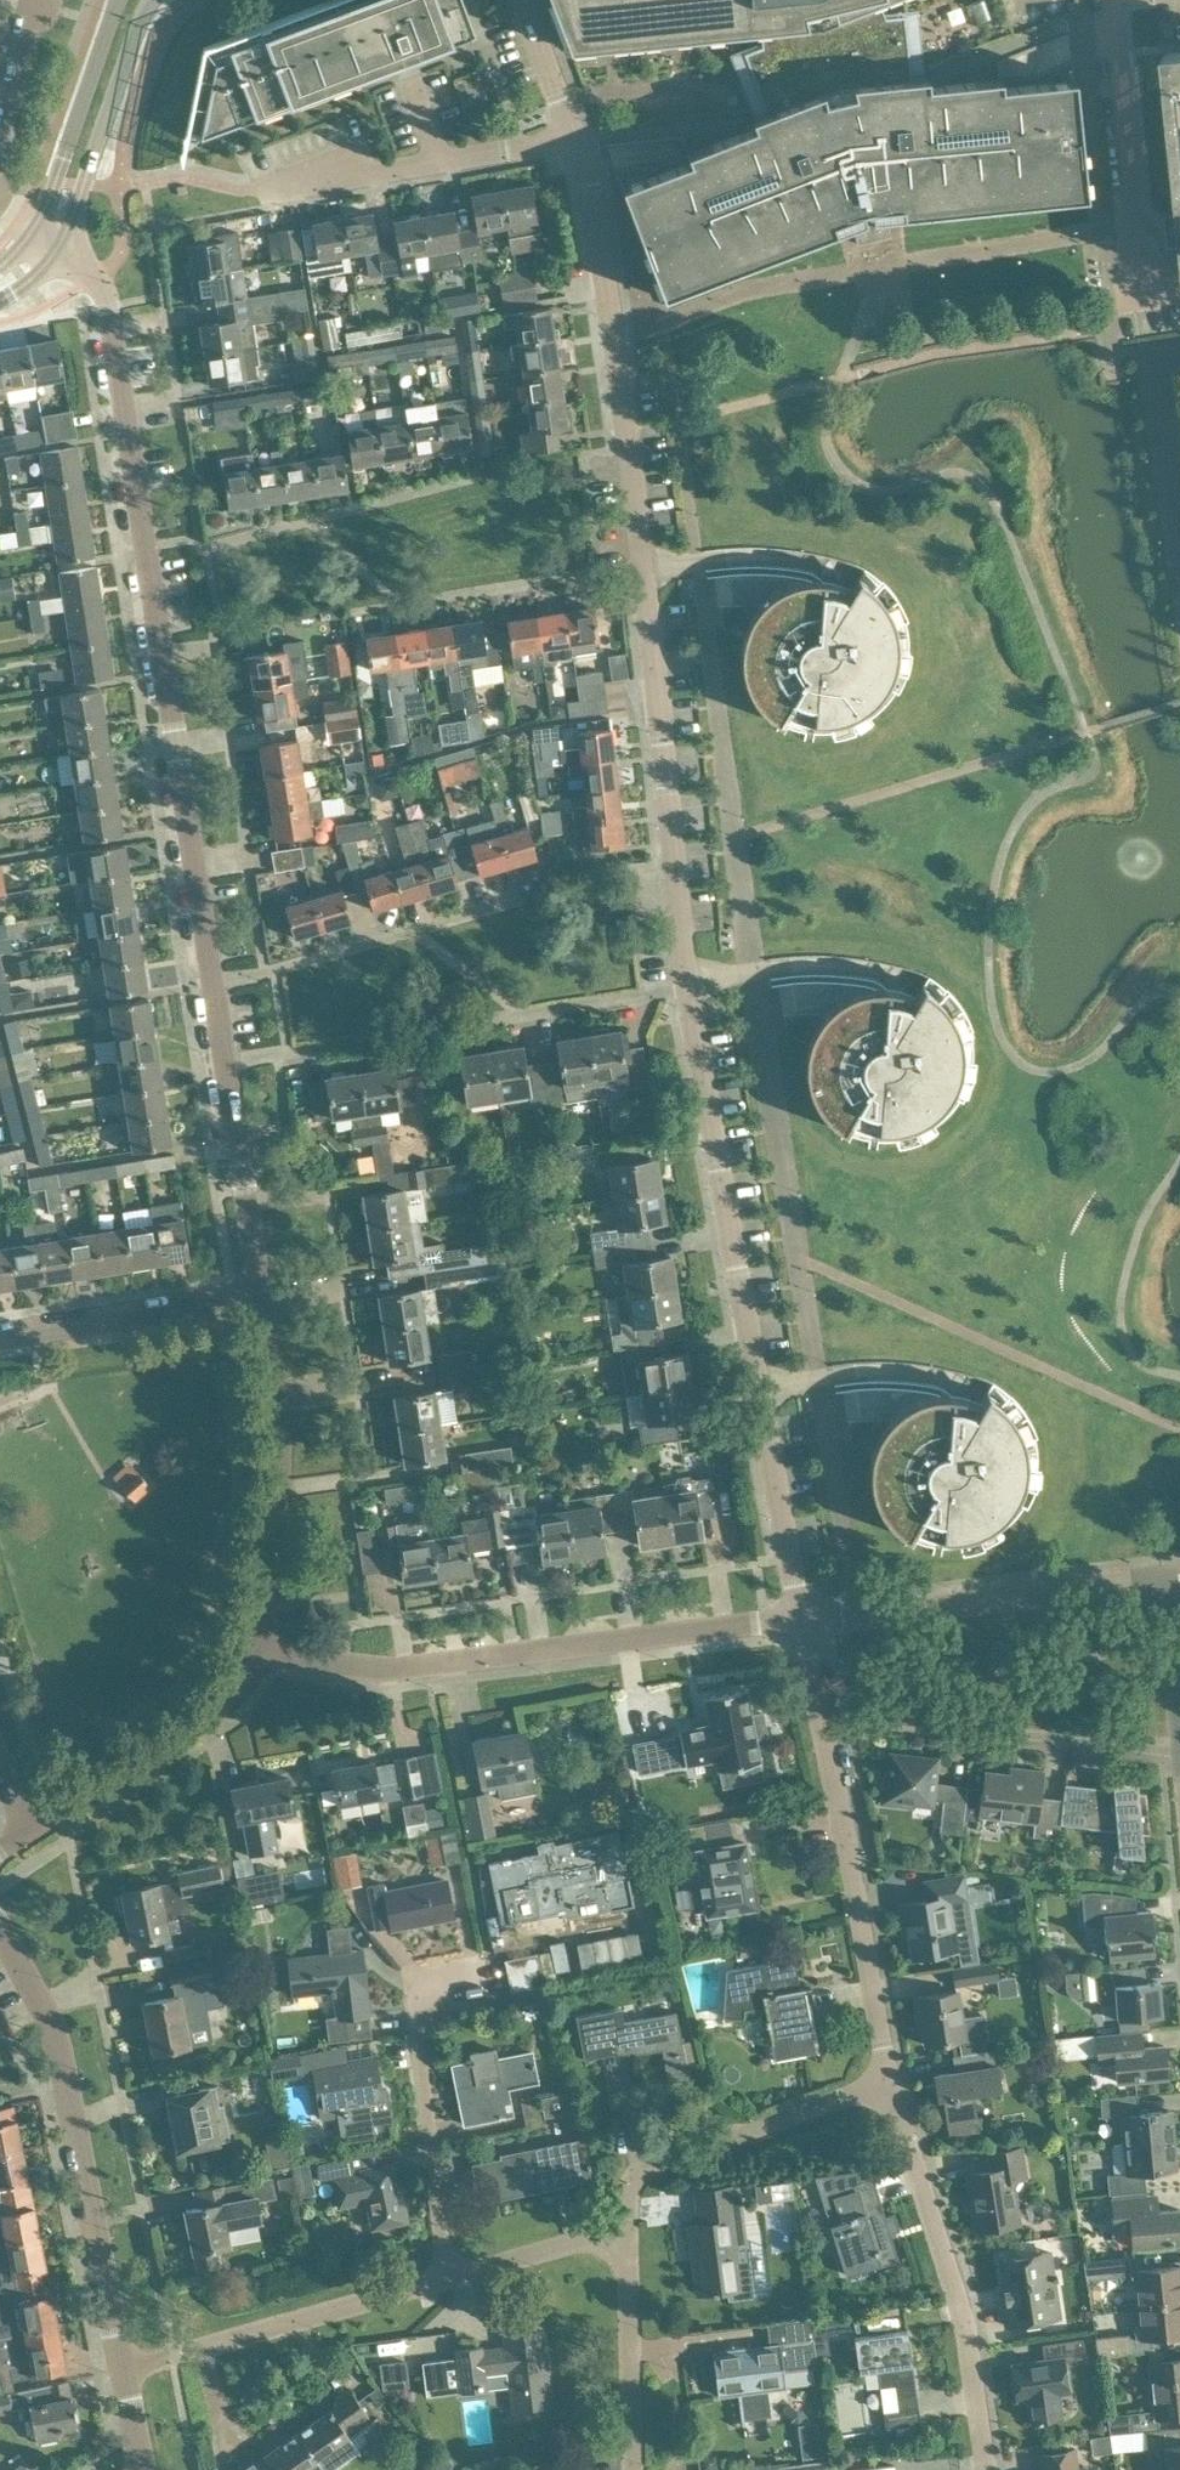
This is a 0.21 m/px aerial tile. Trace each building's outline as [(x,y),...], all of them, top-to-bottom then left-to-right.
[(475,34),(462,0),(384,0),(234,56),(215,63),(200,137),(292,103),(398,63),(400,69),(416,64),(413,57),(475,34)] [(879,2),(885,0),(550,0),(569,50),(760,30),(762,47),(744,53),(770,121),(770,122),(757,127),(757,126),(655,165),(614,169),(641,240),(666,305),(738,277),(838,239),(839,239),(836,232),(846,228),(845,223),(851,222),(856,243),(889,235),(884,214),(891,212),(891,217),(902,216),(903,224),(1087,205),(1072,61),(1034,75),(926,86),(925,86),(925,87),(912,89),(911,88),(904,16),(885,17),(879,2)] [(1168,53),(1173,100),(1176,100),(1178,116),(1175,117),(1176,132),(1179,132),(1179,133),(1179,52),(1168,53)] [(500,190),(506,226),(508,237),(539,231),(537,221),(531,185),(500,190)] [(476,228),(477,231),(479,242),(491,240),(489,229),(506,226),(500,190),(470,195),(476,228)] [(553,201),(543,203),(546,215),(556,213),(553,201)] [(479,242),(477,231),(476,228),(457,232),(453,211),(423,216),(430,252),(432,266),(482,257),(479,242)] [(372,213),(342,218),(348,254),(365,251),(370,277),(383,274),(378,246),(372,213)] [(430,252),(423,216),(393,221),(397,242),(378,246),(383,274),(403,271),(404,278),(419,275),(415,255),(430,252)] [(342,218),(312,223),(321,273),(350,268),(348,254),(342,218)] [(1175,220),(1173,220),(1172,221),(1170,223),(1170,224),(1169,226),(1169,228),(1170,230),(1171,231),(1173,232),(1175,233),(1176,233),(1179,232),(1179,219),(1175,220)] [(270,233),(274,263),(274,264),(288,262),(300,261),(296,229),(270,233)] [(187,245),(192,276),(229,270),(226,254),(247,251),(244,233),(223,237),(223,240),(187,245)] [(302,276),(300,261),(288,262),(291,278),(302,276)] [(243,268),(229,270),(192,276),(197,306),(218,303),(232,301),(232,299),(248,297),(243,268)] [(498,277),(500,292),(533,286),(531,271),(498,277)] [(536,300),(533,286),(500,292),(503,306),(536,300)] [(291,290),(279,292),(281,310),(282,313),(295,311),(291,290)] [(281,310),(279,292),(248,297),(232,299),(232,301),(218,303),(221,322),(200,325),(205,355),(256,347),(253,323),(283,319),(282,313),(281,310)] [(442,316),(442,317),(452,315),(459,314),(456,301),(440,304),(442,316)] [(549,307),(514,312),(514,313),(502,315),(504,329),(516,327),(518,343),(554,339),(549,307)] [(452,315),(442,317),(444,329),(454,327),(452,315)] [(444,329),(442,317),(442,316),(425,319),(427,333),(444,331),(444,329)] [(320,320),(325,350),(340,347),(335,318),(320,320)] [(463,321),(467,351),(479,350),(475,319),(463,321)] [(313,338),(311,322),(298,323),(301,339),(313,338)] [(401,323),(361,330),(364,343),(403,336),(401,323)] [(361,330),(360,330),(345,333),(348,346),(364,343),(361,330)] [(272,366),(290,364),(287,335),(269,336),(272,366)] [(425,341),(426,353),(458,348),(456,337),(425,341)] [(315,354),(313,338),(301,339),(303,356),(315,354)] [(58,339),(26,345),(33,383),(65,378),(58,339)] [(554,339),(518,343),(509,345),(511,359),(520,357),(523,374),(558,368),(554,339)] [(425,341),(395,346),(397,358),(426,353),(425,341)] [(26,345),(0,350),(0,361),(5,388),(6,388),(33,383),(26,345)] [(395,346),(365,350),(367,362),(397,358),(395,346)] [(259,363),(256,347),(205,355),(209,385),(257,378),(255,364),(259,363)] [(365,350),(328,356),(330,368),(356,364),(357,374),(368,372),(367,362),(365,350)] [(479,350),(467,351),(470,381),(482,379),(479,350)] [(427,361),(414,365),(419,386),(432,383),(427,361)] [(319,379),(317,364),(292,368),(294,382),(319,379)] [(563,398),(558,368),(523,374),(527,403),(563,398)] [(482,379),(470,381),(474,410),(486,409),(482,379)] [(332,384),(302,389),(304,402),(334,397),(332,384)] [(304,402),(302,389),(273,393),(274,406),(304,402)] [(274,406),(273,393),(243,397),(245,411),(274,406)] [(245,411),(243,397),(212,402),(214,418),(245,413),(245,411)] [(567,427),(563,398),(527,403),(531,432),(520,433),(523,453),(558,447),(556,429),(567,427)] [(472,447),(465,399),(435,403),(442,452),(472,447)] [(435,403),(405,408),(405,412),(406,412),(412,456),(442,452),(435,403)] [(486,409),(474,410),(477,440),(489,439),(486,409)] [(375,412),(375,410),(345,414),(348,431),(347,432),(352,466),(382,461),(374,412),(375,412)] [(405,412),(391,414),(390,410),(375,412),(374,412),(382,461),(412,456),(406,412),(405,412)] [(71,414),(71,412),(61,413),(42,417),(44,430),(42,430),(44,442),(75,437),(73,425),(71,414)] [(44,442),(42,430),(13,435),(16,448),(44,442)] [(13,435),(0,438),(0,450),(16,448),(13,435)] [(41,452),(47,489),(83,483),(77,446),(41,452)] [(259,503),(254,468),(252,453),(220,458),(228,508),(259,503)] [(343,454),(312,459),(317,494),(348,489),(343,454)] [(5,459),(8,474),(20,472),(17,457),(5,459)] [(317,494),(312,459),(283,463),(288,498),(317,494)] [(288,498),(283,463),(254,468),(259,503),(288,498)] [(88,520),(83,483),(47,489),(53,525),(88,520)] [(14,513),(16,529),(29,528),(27,511),(14,513)] [(94,557),(88,520),(53,525),(58,562),(94,557)] [(32,544),(29,528),(16,529),(19,546),(32,544)] [(60,572),(66,609),(101,603),(96,566),(60,572)] [(864,569),(864,570),(858,579),(857,579),(851,589),(846,587),(840,584),(834,583),(829,582),(823,581),(820,578),(817,575),(813,573),(809,572),(805,571),(792,569),(780,567),(767,566),(754,566),(741,566),(728,567),(706,570),(707,578),(714,577),(722,628),(744,635),(742,642),(741,649),(741,655),(741,661),(741,668),(743,674),(744,680),(746,686),(749,692),(752,697),(756,703),(760,707),(764,712),(769,716),(774,720),(780,723),(786,726),(792,729),(798,731),(805,732),(811,733),(818,734),(825,734),(832,733),(838,732),(845,730),(852,728),(858,725),(865,722),(871,718),(874,716),(880,711),(885,706),(890,700),(894,694),(896,691),(899,685),(902,679),(904,672),(906,665),(908,658),(908,651),(909,644),(908,636),(908,633),(907,629),(906,625),(905,622),(904,618),(903,615),(900,608),(897,602),(894,596),(889,590),(885,585),(880,580),(874,575),(871,573),(864,569)] [(618,593),(602,595),(605,612),(620,610),(618,593)] [(27,600),(30,617),(43,615),(41,598),(27,600)] [(107,640),(101,603),(66,609),(71,646),(107,640)] [(571,655),(600,650),(594,607),(564,612),(571,655)] [(564,612),(536,616),(546,680),(556,679),(553,663),(556,662),(556,660),(572,657),(571,655),(564,612)] [(46,632),(43,615),(30,617),(32,634),(46,632)] [(536,616),(507,621),(508,629),(495,631),(496,632),(498,649),(511,647),(514,668),(533,665),(535,682),(546,680),(536,616)] [(498,649),(496,632),(495,631),(483,633),(481,619),(452,624),(464,702),(467,720),(469,741),(486,736),(482,710),(479,711),(472,668),(488,666),(486,652),(499,650),(498,649)] [(452,624),(423,629),(428,661),(429,666),(429,665),(430,665),(432,669),(439,668),(440,664),(441,664),(442,670),(445,669),(451,704),(464,702),(452,624)] [(428,661),(423,629),(395,633),(408,712),(419,710),(412,663),(428,661)] [(392,715),(407,712),(408,712),(395,633),(365,638),(370,670),(385,668),(392,715)] [(113,677),(107,640),(71,646),(77,683),(113,677)] [(310,678),(304,641),(283,644),(284,651),(248,656),(249,657),(244,659),(246,671),(251,672),(253,688),(268,685),(306,679),(310,678)] [(330,676),(351,673),(345,641),(325,644),(330,676)] [(68,685),(66,668),(39,671),(41,688),(68,685)] [(579,701),(606,697),(602,672),(575,676),(579,701)] [(306,679),(268,685),(253,688),(258,719),(295,714),(293,698),(309,695),(306,679)] [(100,689),(61,695),(45,697),(47,710),(63,708),(66,724),(104,718),(100,689)] [(355,697),(323,702),(326,721),(357,716),(355,697)] [(608,712),(606,697),(579,701),(568,703),(570,718),(608,712)] [(407,712),(392,715),(385,716),(390,742),(411,739),(407,712)] [(357,716),(326,721),(329,739),(330,743),(361,738),(357,716)] [(109,747),(104,718),(66,724),(70,753),(109,747)] [(439,724),(442,745),(469,741),(467,720),(439,724)] [(560,724),(531,727),(533,742),(541,741),(562,738),(560,724)] [(579,732),(581,748),(561,750),(561,753),(562,765),(569,764),(569,763),(599,759),(614,758),(610,728),(579,732)] [(297,739),(260,745),(265,776),(279,774),(302,770),(319,767),(314,736),(297,739)] [(113,776),(109,747),(70,753),(75,782),(113,776)] [(476,758),(473,747),(435,758),(438,770),(476,758)] [(542,756),(534,756),(536,768),(554,766),(562,765),(561,753),(542,756)] [(614,758),(599,759),(569,763),(569,764),(570,777),(584,775),(586,790),(617,786),(614,758)] [(345,765),(346,775),(366,772),(364,762),(345,765)] [(554,766),(536,768),(537,777),(555,775),(554,766)] [(302,770),(265,776),(270,807),(320,800),(317,786),(304,788),(302,770)] [(407,770),(392,772),(394,791),(409,789),(407,770)] [(118,805),(113,776),(75,782),(79,811),(118,805)] [(339,804),(361,802),(359,786),(337,789),(339,804)] [(621,816),(617,786),(586,790),(587,805),(572,807),(574,821),(589,819),(621,816)] [(7,791),(0,792),(0,815),(11,814),(7,791)] [(519,797),(526,821),(538,817),(531,794),(519,797)] [(320,800),(270,807),(275,839),(311,833),(309,819),(322,817),(320,800)] [(494,820),(495,821),(499,835),(504,853),(508,866),(537,857),(528,826),(513,831),(510,822),(506,823),(500,801),(489,804),(494,820)] [(122,834),(118,805),(79,811),(84,840),(122,834)] [(542,814),(543,825),(560,823),(559,812),(542,814)] [(624,845),(621,816),(589,819),(574,821),(575,834),(581,833),(583,850),(624,845)] [(455,831),(428,839),(422,819),(409,822),(425,878),(425,879),(429,894),(458,885),(456,881),(468,878),(464,865),(455,831)] [(335,827),(338,842),(342,841),(357,840),(376,836),(374,820),(335,827)] [(495,821),(494,820),(455,831),(464,865),(468,878),(508,866),(504,853),(499,835),(495,821)] [(409,822),(396,826),(407,866),(392,870),(398,887),(402,901),(429,894),(425,879),(425,878),(409,822)] [(561,833),(560,823),(543,825),(544,834),(561,833)] [(402,901),(398,887),(392,870),(378,874),(373,860),(362,863),(358,849),(357,840),(342,841),(349,866),(348,867),(355,891),(366,888),(373,910),(402,901)] [(129,874),(124,844),(67,853),(72,883),(90,880),(129,874)] [(63,867),(59,845),(0,856),(0,874),(3,891),(21,888),(18,876),(63,867)] [(311,845),(300,847),(303,865),(314,863),(311,845)] [(300,847),(295,848),(272,852),(275,870),(303,865),(300,847)] [(348,867),(336,870),(342,890),(313,898),(319,915),(323,929),(351,921),(343,894),(355,891),(348,867)] [(133,902),(129,874),(90,880),(94,908),(133,902)] [(319,915),(313,898),(285,906),(294,937),(323,929),(319,915)] [(274,899),(264,901),(266,916),(276,914),(274,899)] [(138,931),(133,902),(94,908),(99,937),(138,931)] [(142,959),(138,931),(99,937),(103,966),(142,959)] [(147,989),(142,959),(103,966),(108,995),(147,989)] [(929,977),(928,978),(923,987),(922,987),(916,997),(910,995),(905,992),(899,991),(893,989),(887,989),(884,986),(881,983),(878,981),(874,980),(870,979),(857,977),(844,975),(831,974),(819,974),(806,974),(793,975),(770,977),(771,986),(779,985),(787,1036),(808,1043),(807,1050),(806,1056),(805,1063),(805,1069),(806,1076),(807,1082),(809,1088),(811,1094),(814,1100),(817,1105),(820,1111),(824,1115),(829,1120),(834,1124),(839,1128),(844,1131),(850,1134),(856,1137),(863,1139),(869,1140),(876,1141),(883,1142),(889,1142),(896,1141),(903,1140),(910,1138),(917,1136),(923,1133),(929,1130),(935,1126),(941,1122),(944,1119),(947,1116),(952,1111),(956,1105),(960,1099),(964,1093),(967,1087),(969,1080),(971,1073),(972,1066),(973,1059),(973,1056),(973,1052),(973,1048),(973,1044),(972,1037),(970,1030),(968,1023),(965,1016),(962,1010),(958,1004),(954,998),(949,993),(944,988),(942,986),(939,983),(935,981),(932,979),(929,977)] [(6,983),(0,984),(0,1013),(0,1014),(13,1011),(33,1008),(30,990),(8,994),(6,983)] [(153,1029),(148,999),(110,1005),(114,1035),(153,1029)] [(11,1053),(22,1050),(15,1021),(3,1024),(11,1053)] [(648,1082),(643,1046),(622,1050),(619,1031),(609,1032),(608,1027),(591,1029),(592,1035),(588,1036),(596,1082),(625,1078),(626,1086),(648,1082)] [(157,1058),(153,1029),(114,1035),(119,1064),(157,1058)] [(552,1103),(598,1096),(596,1082),(588,1036),(557,1041),(560,1060),(546,1062),(551,1099),(552,1103)] [(522,1047),(491,1052),(498,1098),(529,1093),(530,1102),(551,1099),(546,1062),(525,1066),(522,1047)] [(22,1050),(11,1053),(18,1082),(29,1078),(22,1050)] [(498,1098),(491,1052),(460,1057),(463,1076),(448,1078),(454,1115),(469,1113),(468,1103),(498,1098)] [(0,1055),(0,1086),(11,1083),(4,1054),(0,1055)] [(162,1087),(157,1058),(119,1064),(123,1093),(162,1087)] [(393,1067),(359,1073),(365,1112),(414,1104),(410,1076),(395,1078),(393,1067)] [(359,1073),(326,1078),(326,1081),(309,1084),(315,1120),(351,1114),(354,1129),(368,1126),(365,1112),(359,1073)] [(36,1106),(29,1078),(18,1082),(25,1109),(36,1106)] [(11,1083),(0,1086),(0,1089),(6,1113),(18,1110),(11,1083)] [(166,1116),(162,1087),(123,1093),(128,1122),(166,1116)] [(44,1135),(36,1106),(25,1109),(32,1138),(44,1135)] [(25,1140),(18,1110),(6,1113),(14,1143),(25,1140)] [(171,1145),(166,1116),(128,1122),(132,1151),(171,1145)] [(368,1126),(370,1141),(386,1139),(383,1124),(368,1126)] [(368,1126),(354,1129),(351,1129),(354,1144),(370,1141),(368,1126)] [(51,1164),(44,1135),(32,1138),(39,1167),(51,1164)] [(608,1166),(610,1183),(600,1185),(602,1199),(612,1198),(660,1191),(659,1189),(657,1189),(656,1179),(658,1179),(655,1158),(636,1161),(634,1146),(595,1151),(598,1167),(608,1166)] [(24,1160),(21,1147),(4,1151),(7,1164),(24,1160)] [(575,1148),(550,1151),(553,1169),(577,1165),(575,1148)] [(174,1166),(173,1154),(143,1159),(145,1171),(146,1179),(160,1177),(158,1169),(174,1166)] [(145,1171),(143,1159),(126,1162),(128,1174),(145,1171)] [(116,1176),(115,1163),(98,1166),(100,1178),(116,1176)] [(406,1171),(409,1190),(455,1183),(452,1164),(406,1171)] [(386,1167),(377,1168),(378,1175),(387,1173),(393,1172),(392,1166),(386,1167)] [(88,1180),(86,1168),(69,1171),(71,1183),(88,1180)] [(64,1210),(60,1185),(58,1173),(27,1177),(29,1190),(45,1187),(49,1212),(64,1210)] [(364,1195),(369,1228),(408,1222),(403,1189),(364,1195)] [(664,1221),(660,1191),(612,1198),(617,1227),(591,1231),(594,1253),(649,1244),(645,1224),(664,1221)] [(180,1202),(152,1207),(154,1224),(160,1262),(189,1257),(180,1202)] [(73,1276),(67,1238),(58,1239),(54,1220),(35,1223),(38,1243),(45,1281),(73,1276)] [(408,1222),(369,1228),(374,1262),(388,1260),(390,1277),(425,1272),(425,1271),(491,1261),(488,1243),(443,1250),(442,1243),(423,1246),(419,1220),(408,1222)] [(38,1243),(35,1223),(23,1225),(26,1245),(9,1247),(16,1285),(45,1281),(38,1243)] [(160,1262),(154,1224),(125,1229),(131,1267),(160,1262)] [(131,1267),(125,1229),(96,1233),(102,1271),(131,1267)] [(102,1271),(96,1233),(67,1238),(73,1276),(102,1271)] [(651,1259),(649,1244),(594,1253),(596,1267),(622,1263),(627,1294),(675,1288),(674,1286),(672,1286),(670,1277),(673,1276),(670,1256),(651,1259)] [(9,1247),(0,1249),(0,1288),(16,1285),(9,1247)] [(491,1261),(425,1271),(425,1272),(427,1288),(433,1287),(433,1288),(507,1277),(504,1259),(491,1261)] [(358,1270),(359,1284),(387,1283),(386,1269),(358,1270)] [(438,1321),(433,1288),(433,1287),(427,1288),(379,1295),(384,1329),(423,1323),(438,1321)] [(675,1288),(627,1294),(613,1296),(619,1333),(609,1334),(611,1350),(617,1349),(625,1348),(624,1347),(663,1341),(660,1321),(679,1318),(675,1288)] [(423,1323),(384,1329),(390,1363),(428,1357),(423,1323)] [(688,1374),(685,1353),(666,1356),(663,1341),(624,1347),(625,1348),(617,1349),(624,1395),(642,1392),(675,1387),(690,1385),(689,1383),(687,1384),(685,1374),(688,1374)] [(435,1356),(438,1373),(472,1367),(470,1351),(435,1356)] [(475,1386),(472,1367),(438,1373),(440,1389),(440,1391),(448,1390),(475,1386)] [(993,1383),(992,1384),(987,1393),(986,1393),(980,1403),(974,1401),(969,1398),(963,1397),(957,1395),(951,1395),(948,1392),(945,1389),(942,1387),(938,1386),(934,1384),(921,1383),(908,1381),(895,1380),(883,1380),(870,1380),(857,1381),(834,1383),(835,1392),(843,1391),(851,1442),(872,1449),(871,1456),(870,1462),(869,1469),(869,1475),(870,1482),(871,1488),(873,1494),(875,1500),(878,1506),(881,1511),(884,1516),(889,1521),(893,1526),(898,1530),(903,1534),(908,1537),(914,1540),(921,1543),(927,1545),(933,1546),(940,1547),(947,1548),(953,1548),(960,1547),(967,1546),(974,1544),(981,1542),(987,1539),(993,1536),(999,1532),(1002,1530),(1005,1528),(1011,1522),(1016,1517),(1018,1514),(1020,1511),(1023,1508),(1024,1505),(1028,1499),(1031,1493),(1033,1486),(1035,1479),(1036,1472),(1037,1465),(1037,1462),(1037,1458),(1037,1450),(1036,1447),(1036,1443),(1035,1439),(1034,1436),(1033,1432),(1032,1429),(1029,1422),(1026,1416),(1022,1410),(1018,1404),(1014,1399),(1009,1394),(1006,1392),(1000,1387),(993,1383)] [(694,1415),(690,1385),(675,1387),(642,1392),(646,1422),(636,1424),(640,1445),(678,1439),(675,1418),(694,1415)] [(453,1422),(448,1390),(440,1391),(440,1389),(395,1396),(400,1430),(438,1424),(453,1422)] [(444,1458),(438,1424),(400,1430),(405,1464),(444,1458)] [(458,1473),(494,1467),(512,1465),(509,1447),(450,1456),(453,1474),(458,1473)] [(149,1482),(131,1461),(113,1476),(131,1498),(149,1482)] [(497,1484),(494,1467),(458,1473),(460,1490),(497,1484)] [(401,1493),(434,1489),(432,1474),(399,1478),(401,1493)] [(708,1477),(694,1479),(690,1476),(677,1478),(675,1482),(662,1484),(663,1494),(664,1494),(671,1540),(702,1535),(699,1516),(714,1514),(708,1477)] [(664,1494),(663,1494),(633,1499),(631,1489),(610,1492),(616,1529),(637,1526),(640,1545),(671,1540),(664,1494)] [(602,1531),(616,1529),(610,1492),(565,1499),(566,1510),(574,1555),(605,1550),(602,1531)] [(574,1555),(566,1510),(536,1514),(534,1504),(501,1509),(505,1543),(506,1546),(539,1541),(542,1560),(574,1555)] [(505,1543),(501,1509),(501,1508),(484,1511),(487,1529),(432,1538),(431,1538),(437,1577),(471,1572),(468,1552),(490,1548),(490,1546),(505,1543)] [(431,1538),(432,1538),(429,1518),(427,1518),(427,1519),(396,1524),(396,1523),(395,1523),(395,1524),(378,1527),(384,1563),(400,1560),(404,1582),(437,1577),(431,1538)] [(679,1735),(634,1744),(639,1772),(685,1763),(685,1765),(716,1759),(718,1770),(730,1768),(760,1762),(755,1736),(766,1734),(763,1718),(762,1713),(751,1715),(749,1708),(746,1689),(704,1697),(709,1724),(678,1730),(679,1735)] [(535,1792),(524,1732),(474,1741),(483,1790),(497,1787),(500,1799),(535,1792)] [(423,1788),(455,1782),(448,1745),(417,1751),(423,1788)] [(881,1802),(912,1806),(913,1797),(943,1800),(939,1831),(961,1834),(963,1816),(966,1789),(933,1785),(936,1758),(891,1753),(888,1774),(884,1773),(881,1802)] [(422,1793),(415,1755),(396,1759),(397,1761),(374,1766),(373,1761),(370,1762),(371,1763),(355,1766),(355,1765),(354,1765),(332,1769),(333,1774),(328,1775),(330,1789),(335,1788),(338,1803),(378,1796),(379,1798),(403,1793),(403,1797),(422,1793)] [(1044,1771),(1024,1769),(1009,1767),(1008,1774),(985,1771),(983,1790),(981,1789),(981,1791),(966,1789),(963,1816),(977,1818),(978,1814),(1034,1821),(1032,1836),(1058,1839),(1062,1799),(1061,1799),(1060,1804),(1040,1801),(1044,1771)] [(1066,1774),(1063,1799),(1060,1823),(1117,1830),(1119,1853),(1142,1856),(1142,1861),(1144,1861),(1141,1833),(1149,1834),(1145,1792),(1138,1792),(1137,1782),(1108,1779),(1108,1780),(1112,1781),(1113,1789),(1066,1783),(1067,1774),(1066,1774)] [(291,1816),(290,1811),(294,1810),(288,1777),(231,1788),(237,1821),(242,1820),(249,1854),(278,1849),(272,1820),(291,1816)] [(475,1836),(492,1832),(485,1794),(468,1798),(475,1836)] [(422,1815),(439,1812),(437,1797),(420,1800),(422,1815)] [(731,1820),(707,1824),(710,1841),(734,1837),(731,1820)] [(454,1824),(439,1828),(445,1858),(460,1854),(454,1824)] [(502,1860),(489,1862),(494,1891),(529,1884),(528,1879),(531,1878),(538,1915),(566,1910),(562,1890),(604,1882),(608,1902),(600,1903),(602,1911),(632,1905),(618,1831),(553,1843),(552,1839),(539,1841),(541,1852),(510,1858),(509,1857),(502,1858),(502,1860)] [(351,1874),(374,1872),(371,1841),(348,1843),(351,1874)] [(745,1842),(697,1849),(700,1873),(700,1874),(708,1873),(710,1883),(709,1883),(707,1882),(705,1882),(704,1883),(702,1883),(701,1885),(700,1886),(700,1888),(700,1890),(701,1891),(702,1893),(703,1894),(704,1893),(707,1915),(741,1910),(739,1898),(753,1896),(745,1842)] [(191,1914),(187,1895),(224,1887),(219,1863),(177,1872),(179,1881),(160,1885),(159,1883),(121,1890),(122,1895),(117,1896),(120,1909),(125,1908),(131,1940),(148,1937),(148,1939),(171,1935),(167,1918),(191,1914)] [(236,1877),(242,1906),(265,1901),(260,1873),(236,1877)] [(913,1958),(958,1950),(957,1947),(961,1946),(965,1949),(976,1948),(979,1943),(976,1928),(972,1925),(961,1927),(959,1931),(955,1932),(950,1902),(967,1899),(963,1874),(924,1881),(926,1899),(898,1903),(901,1923),(907,1922),(913,1958)] [(446,1880),(385,1892),(384,1883),(367,1886),(375,1929),(391,1926),(391,1929),(453,1917),(446,1880)] [(649,1892),(636,1895),(638,1905),(651,1903),(649,1892)] [(1134,1896),(1093,1892),(1081,1893),(1084,1924),(1104,1926),(1105,1942),(1108,1942),(1110,1959),(1153,1954),(1151,1938),(1154,1937),(1151,1911),(1128,1913),(1127,1898),(1134,1897),(1134,1896)] [(271,1906),(250,1910),(252,1920),(273,1916),(271,1906)] [(653,1916),(635,1920),(641,1955),(660,1952),(653,1916)] [(329,1954),(289,1959),(294,1995),(331,1991),(332,1994),(335,1994),(337,2015),(326,2017),(329,2042),(348,2039),(347,2034),(371,2032),(371,2030),(368,2009),(366,1987),(367,1986),(367,1985),(365,1985),(363,1961),(361,1950),(351,1951),(348,1925),(326,1928),(329,1954)] [(210,1939),(163,1949),(167,1967),(209,1959),(213,1958),(214,1958),(210,1939)] [(569,1948),(537,1953),(544,1985),(575,1979),(569,1948)] [(768,2024),(771,2042),(774,2058),(815,2050),(804,1988),(810,1987),(810,1985),(793,1989),(791,1979),(798,1977),(793,1952),(795,1952),(795,1950),(761,1956),(763,1963),(727,1969),(723,2017),(743,2018),(744,2009),(765,2005),(767,2018),(765,2018),(766,2024),(768,2024)] [(510,1990),(542,1984),(543,1984),(537,1953),(504,1960),(510,1990)] [(178,1995),(144,2002),(147,2019),(150,2031),(154,2052),(189,2045),(185,2029),(208,2024),(205,2007),(222,2003),(217,1975),(221,1974),(218,1958),(213,1959),(213,1958),(209,1959),(167,1967),(170,1985),(175,1984),(178,1995)] [(998,1980),(995,1959),(952,1966),(955,1986),(998,1980)] [(1060,1960),(1048,1961),(1050,1973),(1061,1972),(1060,1960)] [(1118,1965),(1094,1968),(1094,1969),(1081,1970),(1081,1971),(1066,1972),(1067,1990),(1078,1998),(1094,1998),(1101,2003),(1116,2002),(1118,2019),(1161,2015),(1158,1981),(1120,1984),(1118,1965)] [(543,1985),(542,1984),(510,1990),(514,2006),(546,2000),(543,1985)] [(926,2044),(964,2039),(957,1990),(915,1997),(918,2014),(921,2013),(926,2044)] [(621,2008),(576,2017),(584,2060),(608,2055),(608,2057),(614,2086),(627,2083),(631,2082),(626,2056),(662,2049),(668,2081),(689,2077),(676,2012),(624,2022),(621,2008)] [(1140,2030),(1096,2034),(1099,2062),(1115,2061),(1117,2081),(1167,2077),(1164,2045),(1132,2048),(1130,2033),(1140,2032),(1140,2030)] [(452,2065),(457,2090),(462,2089),(463,2096),(458,2097),(464,2124),(512,2114),(506,2084),(537,2078),(531,2052),(497,2059),(495,2049),(471,2054),(472,2059),(466,2060),(467,2062),(452,2065)] [(955,2071),(939,2073),(933,2074),(937,2099),(943,2098),(948,2135),(979,2131),(973,2093),(1002,2089),(998,2064),(995,2065),(992,2049),(952,2055),(955,2071)] [(271,2057),(274,2077),(303,2074),(300,2054),(271,2057)] [(340,2114),(344,2136),(373,2132),(372,2124),(388,2121),(386,2111),(391,2110),(388,2095),(382,2096),(376,2059),(313,2070),(322,2118),(340,2114)] [(219,2106),(215,2086),(199,2090),(196,2074),(160,2081),(163,2097),(167,2097),(178,2150),(230,2140),(223,2105),(219,2106)] [(1122,2115),(1125,2144),(1173,2139),(1170,2110),(1139,2113),(1137,2094),(1100,2097),(1101,2117),(1122,2115)] [(536,2096),(521,2099),(527,2127),(541,2124),(536,2096)] [(22,2150),(13,2105),(0,2108),(0,2154),(22,2150)] [(1073,2133),(1065,2134),(1067,2148),(1081,2146),(1080,2138),(1073,2133)] [(590,2163),(588,2163),(583,2136),(582,2137),(582,2138),(501,2154),(502,2158),(472,2164),(479,2202),(495,2199),(495,2197),(539,2189),(538,2183),(566,2177),(567,2183),(590,2178),(590,2180),(592,2180),(589,2169),(591,2168),(590,2163)] [(1176,2169),(1173,2139),(1125,2144),(1127,2173),(1107,2175),(1109,2194),(1146,2191),(1144,2172),(1176,2169)] [(282,2143),(267,2146),(271,2167),(286,2164),(282,2143)] [(978,2230),(1017,2223),(1009,2179),(1025,2177),(1020,2147),(989,2152),(992,2170),(969,2173),(978,2230)] [(382,2164),(379,2148),(315,2160),(319,2180),(333,2177),(339,2207),(366,2202),(372,2229),(408,2221),(398,2173),(394,2174),(391,2162),(382,2164)] [(22,2150),(0,2154),(0,2200),(30,2193),(22,2150)] [(831,2155),(833,2169),(847,2167),(845,2153),(831,2155)] [(869,2169),(815,2176),(845,2274),(846,2273),(844,2266),(875,2256),(878,2265),(898,2259),(889,2233),(899,2230),(894,2214),(884,2216),(869,2169)] [(225,2226),(260,2219),(256,2200),(276,2196),(272,2176),(195,2191),(198,2207),(186,2210),(194,2251),(195,2251),(198,2268),(218,2264),(215,2247),(229,2244),(225,2226)] [(734,2250),(733,2239),(735,2239),(729,2187),(695,2191),(699,2224),(688,2225),(691,2246),(696,2245),(702,2293),(712,2292),(713,2294),(718,2293),(717,2291),(727,2290),(728,2299),(753,2296),(747,2248),(734,2250)] [(30,2193),(0,2200),(0,2245),(7,2244),(39,2237),(30,2193)] [(1112,2199),(1114,2226),(1130,2225),(1132,2246),(1179,2241),(1179,2215),(1179,2209),(1148,2212),(1146,2196),(1112,2199)] [(0,2245),(0,2291),(1,2291),(48,2281),(39,2237),(7,2244),(0,2245)] [(1007,2305),(1002,2305),(1005,2325),(1059,2316),(1049,2251),(1000,2259),(1007,2305)] [(1120,2276),(1121,2284),(1130,2283),(1136,2283),(1138,2304),(1179,2300),(1179,2266),(1123,2271),(1122,2257),(1083,2261),(1086,2279),(1120,2276)] [(48,2281),(1,2291),(9,2334),(57,2324),(48,2281)] [(1138,2304),(1140,2325),(1134,2326),(1135,2337),(1129,2337),(1129,2334),(1095,2337),(1098,2356),(1131,2353),(1153,2351),(1151,2337),(1179,2334),(1179,2300),(1138,2304)] [(810,2318),(811,2319),(812,2334),(853,2330),(851,2314),(810,2318)] [(811,2319),(810,2318),(768,2323),(768,2324),(766,2324),(769,2343),(813,2338),(812,2334),(811,2319)] [(66,2369),(57,2324),(9,2334),(15,2363),(6,2365),(9,2381),(66,2369)] [(858,2371),(877,2369),(885,2428),(920,2423),(907,2330),(853,2337),(858,2371)] [(426,2396),(486,2389),(486,2388),(510,2386),(513,2409),(551,2404),(550,2397),(551,2397),(548,2371),(547,2371),(542,2331),(503,2336),(505,2346),(481,2349),(481,2347),(456,2350),(458,2364),(453,2365),(452,2358),(422,2362),(426,2396)] [(816,2366),(813,2338),(769,2343),(712,2351),(718,2396),(738,2394),(741,2419),(770,2415),(767,2390),(786,2388),(784,2370),(816,2366)] [(1014,2384),(1025,2383),(1030,2421),(1037,2420),(1037,2422),(1062,2418),(1059,2394),(1068,2392),(1063,2360),(1086,2357),(1083,2338),(1042,2344),(1044,2359),(1011,2364),(1014,2384)] [(1158,2417),(1179,2415),(1179,2359),(1150,2362),(1155,2418),(1158,2417)] [(70,2396),(67,2379),(0,2393),(0,2412),(21,2407),(24,2419),(31,2417),(36,2442),(60,2437),(58,2429),(77,2425),(77,2422),(80,2421),(77,2409),(74,2409),(71,2396),(70,2396)] [(374,2421),(378,2418),(377,2417),(372,2420),(350,2388),(335,2398),(339,2403),(296,2433),(315,2460),(322,2469),(330,2469),(358,2450),(357,2449),(382,2432),(374,2421)] [(1109,2434),(1116,2433),(1133,2432),(1132,2412),(1107,2415),(1109,2434)] [(819,2427),(800,2430),(803,2457),(822,2455),(819,2427)] [(1146,2430),(1133,2432),(1116,2433),(1117,2451),(1150,2447),(1158,2454),(1164,2453),(1166,2469),(1179,2469),(1179,2427),(1146,2430)] [(315,2460),(296,2433),(256,2461),(252,2456),(238,2466),(241,2469),(300,2469),(315,2460)] [(1073,2450),(1041,2454),(1043,2469),(1076,2469),(1073,2450)] [(828,2460),(743,2469),(829,2469),(828,2460)]
